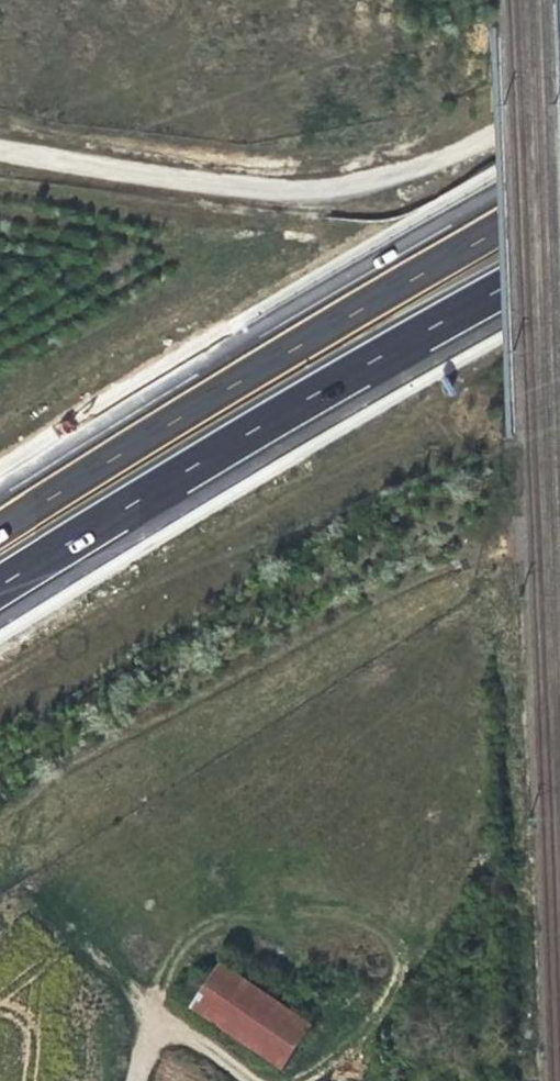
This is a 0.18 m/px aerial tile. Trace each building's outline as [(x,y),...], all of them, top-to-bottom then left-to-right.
[(285,1065),(312,1018),(228,964),(200,1008),(285,1065)]
